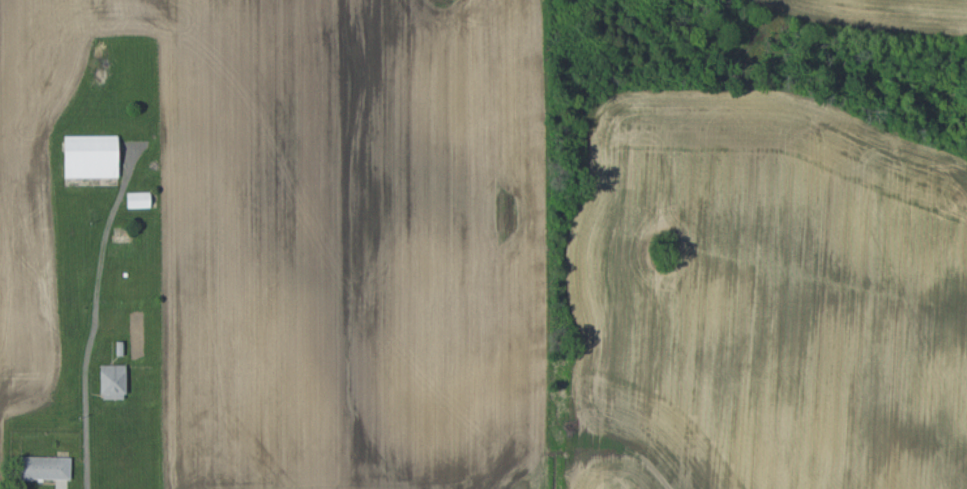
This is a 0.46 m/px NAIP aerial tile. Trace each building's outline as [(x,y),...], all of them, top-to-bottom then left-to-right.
[(64,178),(118,177),(118,135),(64,135),(64,178)] [(150,192),(127,192),(127,208),(150,208),(150,192)] [(101,399),(126,399),(125,364),(100,365),(101,399)] [(70,480),(70,458),(20,457),(19,479),(70,480)]
